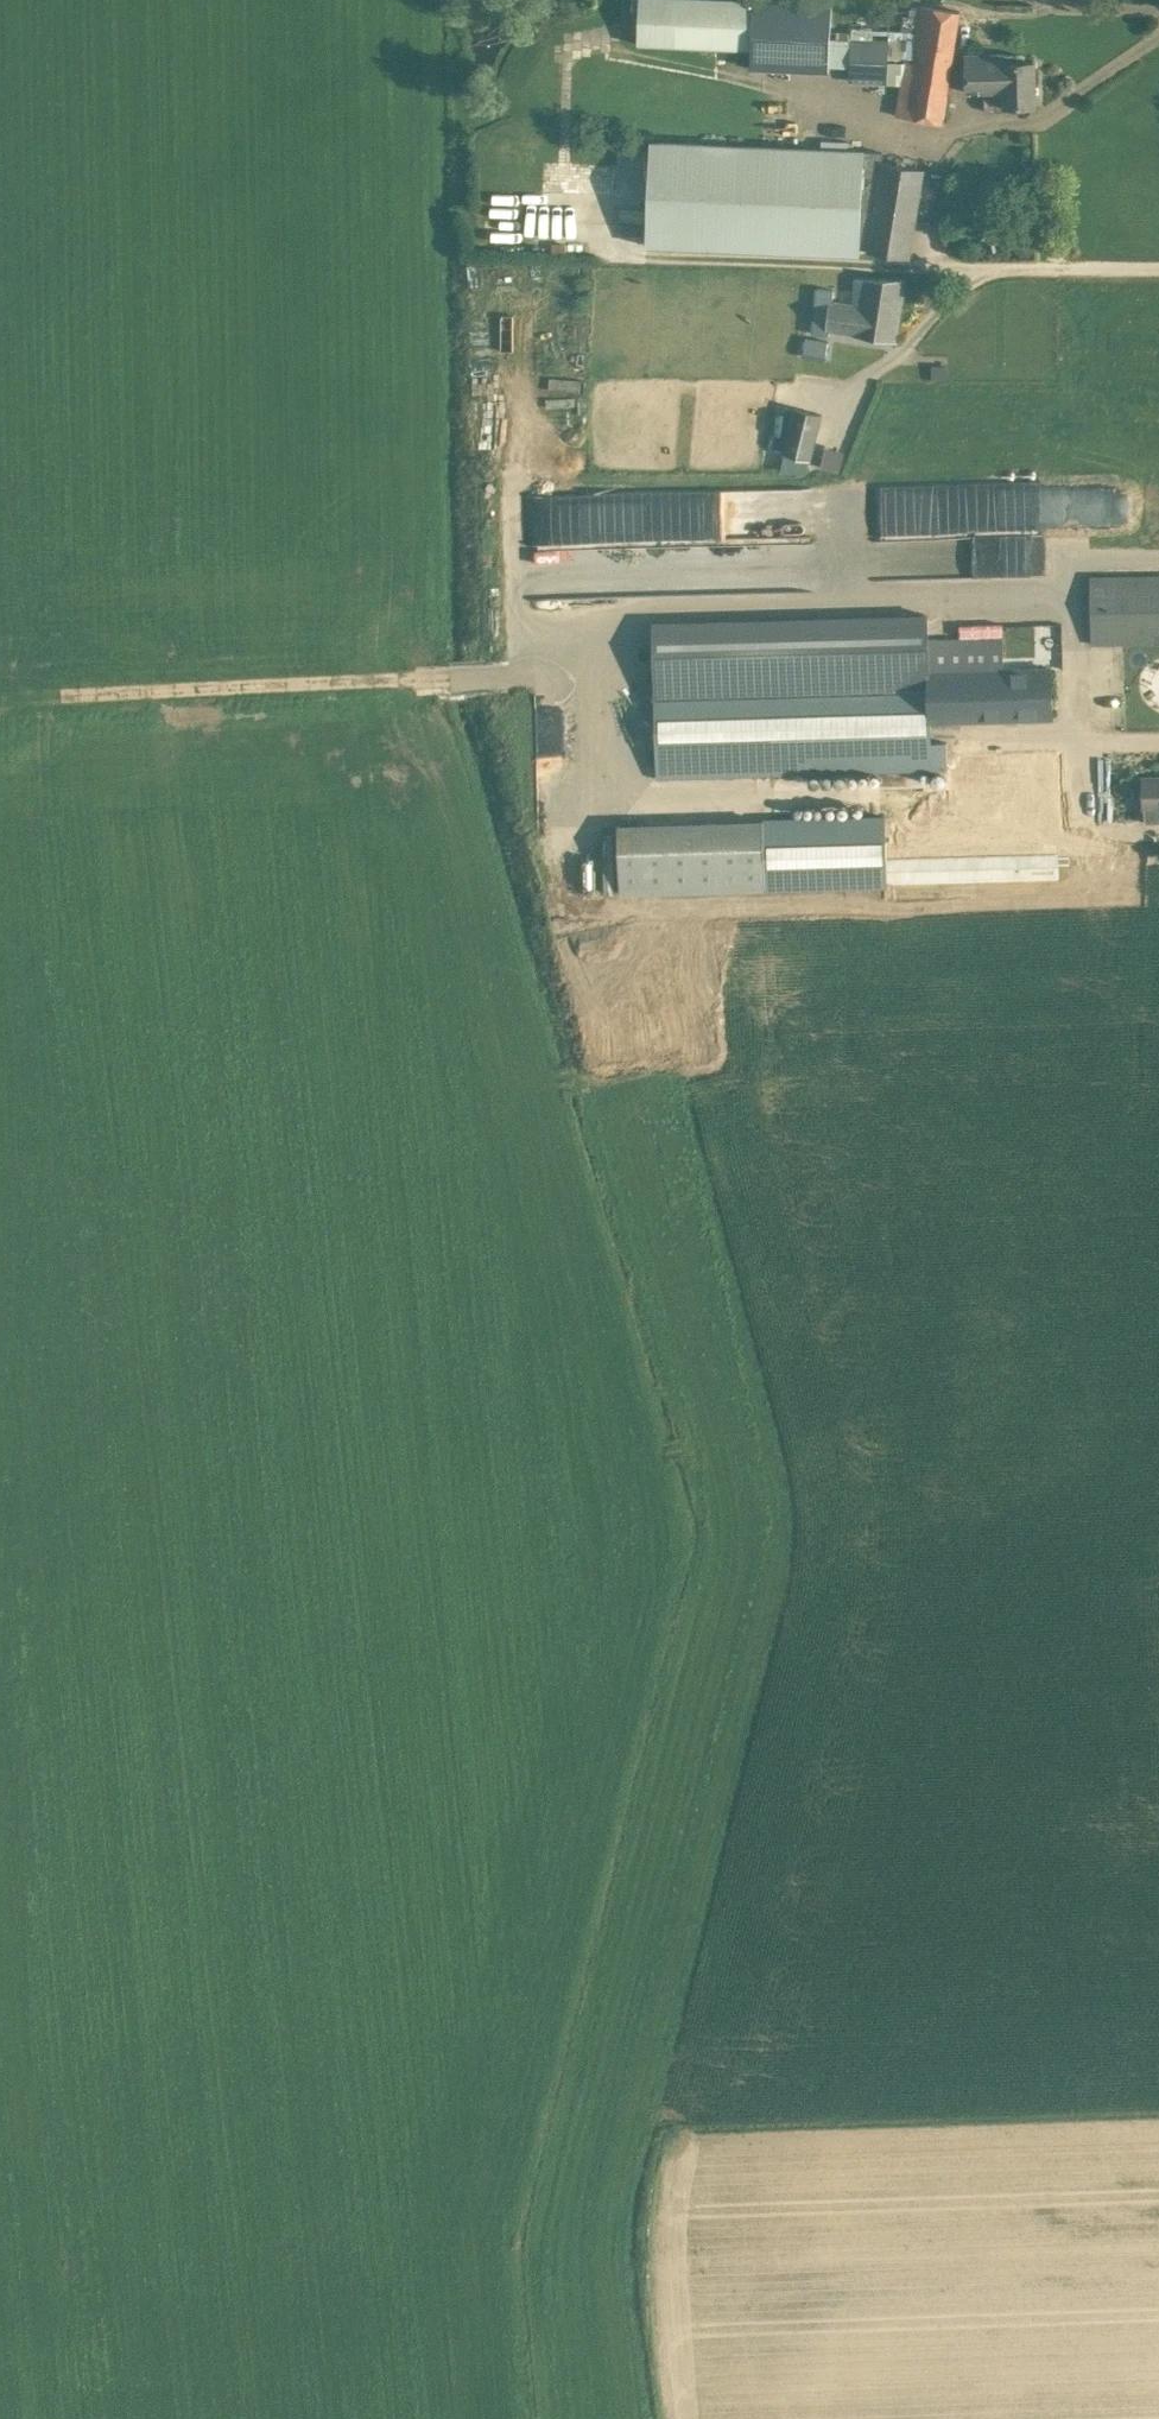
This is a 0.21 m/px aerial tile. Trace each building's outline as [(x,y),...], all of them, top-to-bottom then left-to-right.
[(772,0),(640,0),(638,43),(754,48),(753,67),(829,70),(832,3),(772,0)] [(899,114),(943,122),(957,34),(961,10),(920,4),(911,57),(908,57),(899,114)] [(905,41),(890,40),(851,39),(849,80),(888,81),(889,56),(905,57),(905,41)] [(967,54),(967,67),(968,91),(985,90),(986,106),(990,111),(1006,110),(1005,105),(1037,104),(1036,61),(1018,62),(1018,52),(967,54)] [(870,247),(869,250),(910,256),(925,167),(882,161),(884,150),(865,149),(653,139),(648,243),(860,254),(860,247),(870,247)] [(829,326),(832,326),(897,339),(906,279),(858,278),(854,304),(833,300),(834,288),(816,286),(811,331),(828,334),(829,326)] [(829,356),(830,336),(807,335),(806,355),(829,356)] [(946,364),(933,364),(933,377),(945,377),(946,364)] [(811,459),(821,413),(793,407),(782,453),(811,459)] [(921,496),(921,483),(889,483),(888,507),(903,507),(903,496),(921,496)] [(1091,574),(1092,642),(1158,641),(1158,574),(1091,574)] [(929,612),(653,620),(657,773),(762,770),(931,767),(930,718),(1054,715),(1052,667),(1006,668),(1006,635),(929,636),(929,612)] [(1144,777),(1145,820),(1158,820),(1158,776),(1144,777)] [(622,893),(887,885),(885,815),(620,823),(622,893)]
